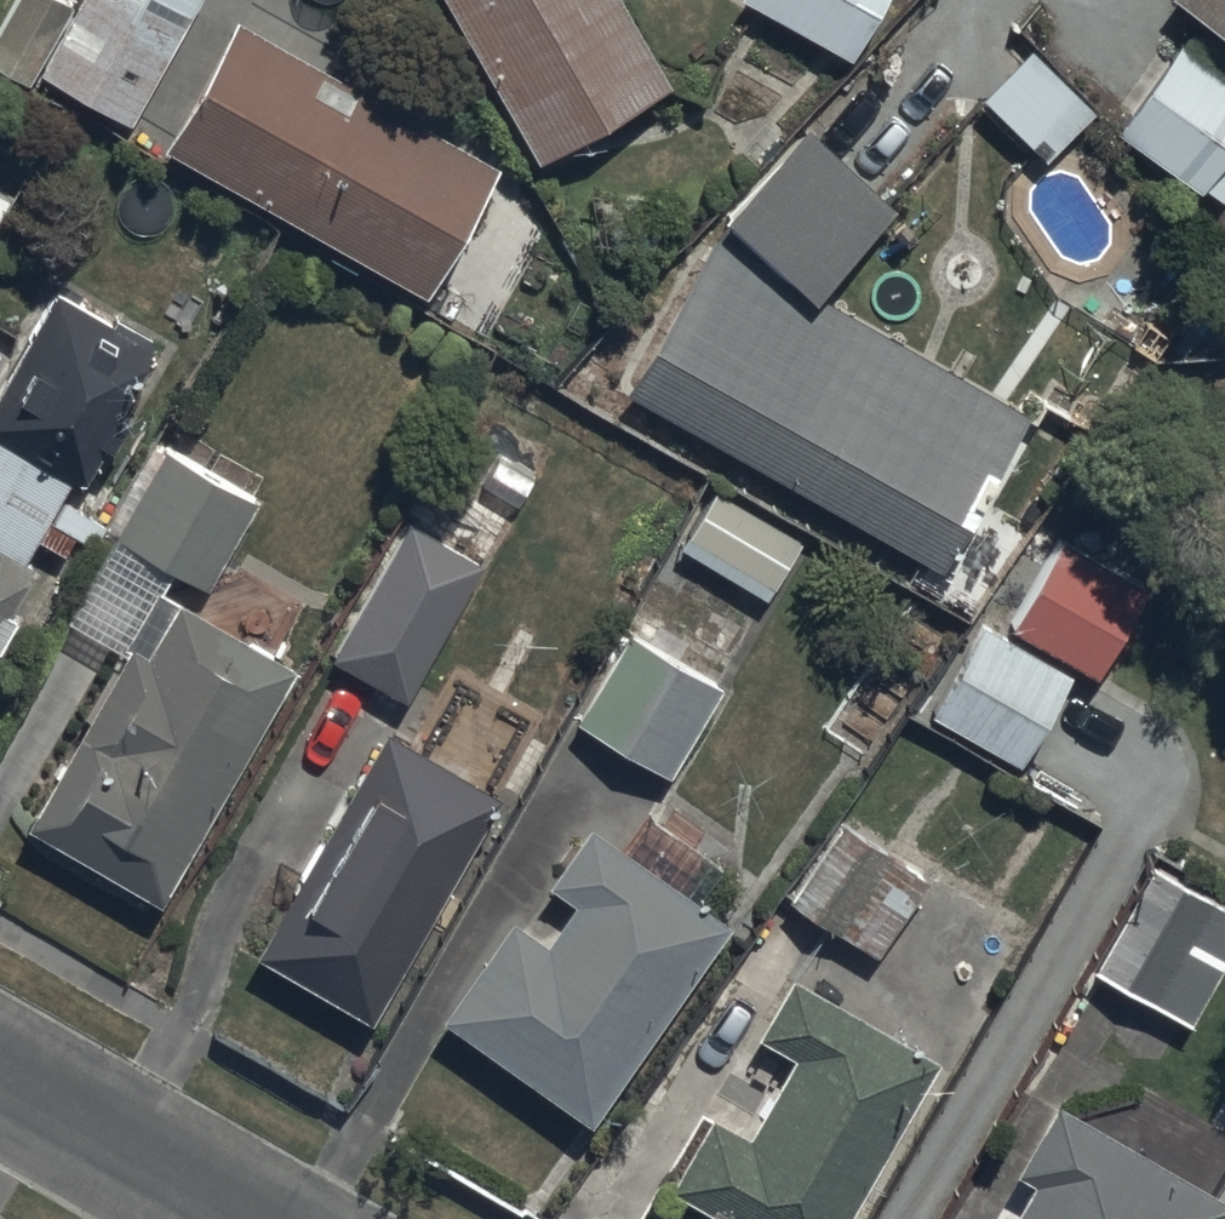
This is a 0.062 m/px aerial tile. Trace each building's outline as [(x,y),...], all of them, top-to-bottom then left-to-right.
[(74,13),(53,0),(15,0),(0,26),(0,65),(32,83),(37,75),(74,13)] [(37,75),(128,129),(204,0),(81,0),(74,13),(37,75)] [(612,0),(431,0),(531,169),(665,90),(612,0)] [(740,1),(847,62),(882,0),(741,0),(740,1)] [(1224,38),(1224,0),(1171,0),(1224,38)] [(235,21),(162,147),(422,297),(494,171),(235,21)] [(1113,136),(1196,197),(1201,190),(1218,202),(1224,192),(1224,81),(1178,47),(1113,136)] [(1031,52),(978,102),(1037,165),(1090,115),(1031,52)] [(711,235),(623,396),(937,570),(1022,417),(815,302),(893,213),(802,132),(711,235)] [(0,385),(0,441),(83,488),(103,453),(114,459),(134,423),(121,415),(156,354),(51,295),(0,385)] [(153,452),(107,537),(205,589),(251,504),(153,452)] [(403,527),(331,660),(403,700),(476,567),(403,527)] [(1051,546),(1006,630),(1093,677),(1138,594),(1051,546)] [(19,621),(10,616),(35,574),(0,553),(0,652),(19,621)] [(131,651),(26,829),(158,908),(257,740),(251,736),(288,673),(156,594),(124,647),(131,651)] [(978,628),(927,716),(1017,768),(1068,680),(978,628)] [(629,634),(574,722),(665,779),(721,691),(629,634)] [(384,736),(247,959),(357,1027),(494,804),(384,736)] [(836,824),(891,861),(947,778),(891,741),(836,824)] [(891,861),(836,824),(785,900),(875,960),(926,884),(891,861)] [(440,1027),(587,1126),(723,928),(582,831),(542,889),(572,909),(546,948),(510,924),(440,1027)] [(1092,973),(1187,1025),(1224,955),(1224,913),(1147,871),(1092,973)] [(663,1191),(712,1218),(846,1218),(934,1063),(788,980),(754,1041),(788,1060),(740,1145),(702,1123),(663,1191)] [(1224,1211),(1224,1203),(1051,1108),(1012,1179),(1029,1188),(1012,1218),(1221,1218),(1224,1211)]
